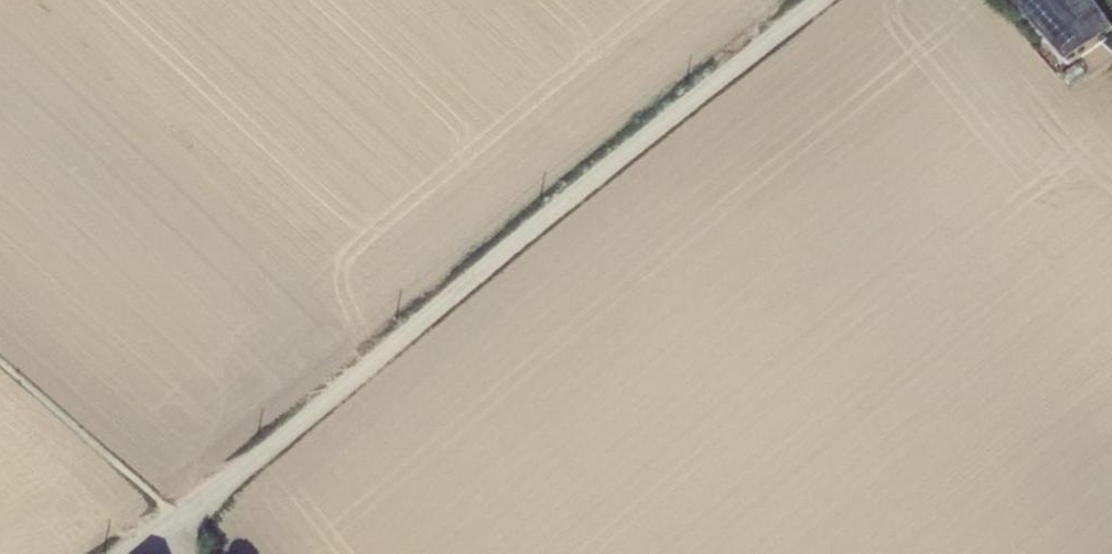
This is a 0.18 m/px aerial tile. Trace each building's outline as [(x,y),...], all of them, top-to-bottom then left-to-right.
[(1064,59),(1111,26),(1094,0),(1011,0),(1064,59)]
